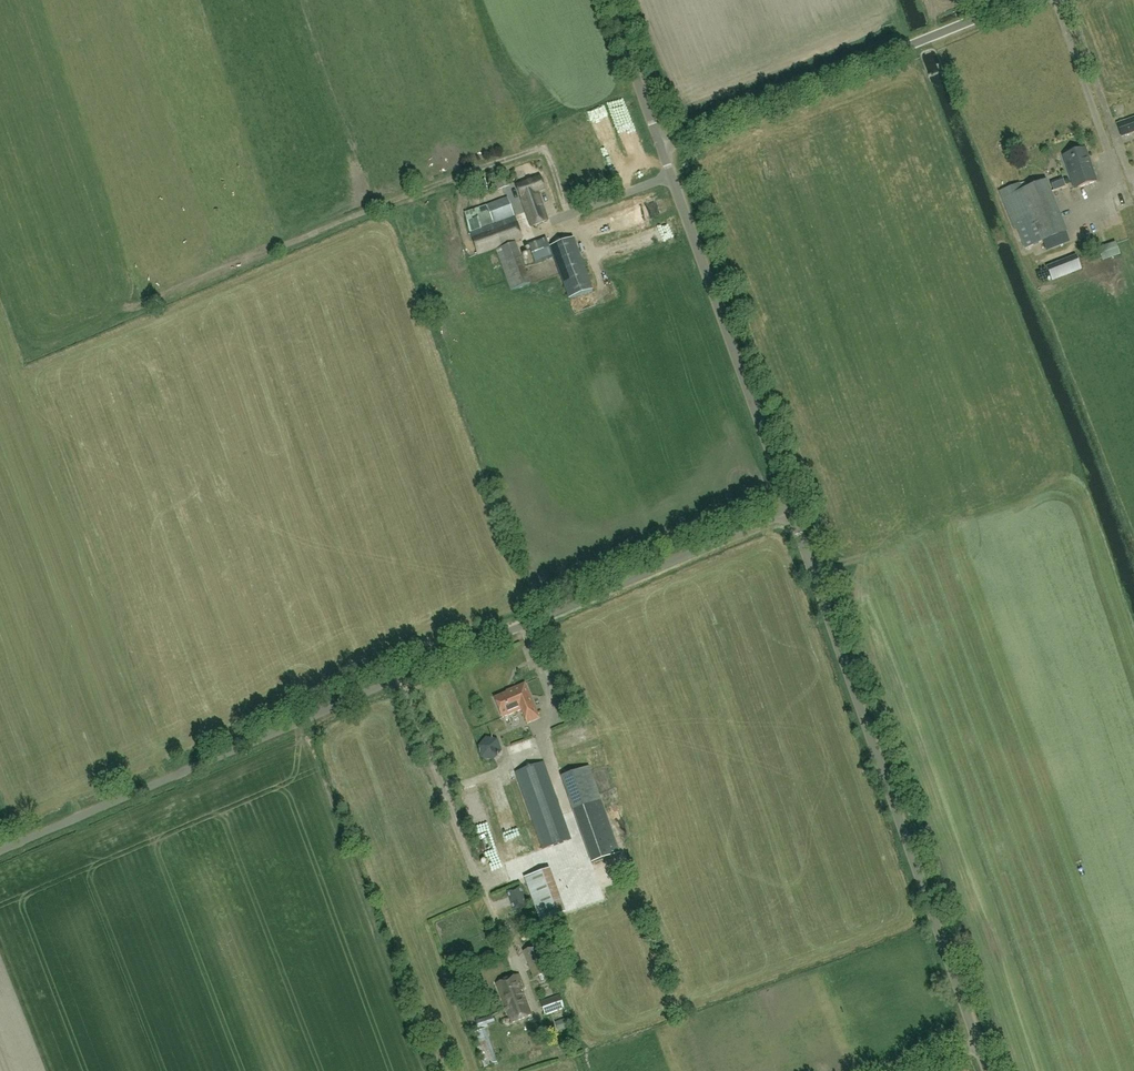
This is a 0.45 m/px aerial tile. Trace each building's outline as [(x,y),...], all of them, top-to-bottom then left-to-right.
[(618,113),(625,111),(622,103),(615,105),(618,113)] [(595,116),(598,126),(609,122),(606,112),(595,116)] [(1117,124),(1121,137),(1133,133),(1133,118),(1117,124)] [(602,133),(606,152),(615,150),(610,130),(602,133)] [(1085,149),(1063,156),(1074,190),(1096,182),(1085,149)] [(504,177),(496,180),(499,190),(508,188),(504,177)] [(485,178),(471,182),(474,194),(488,191),(485,178)] [(517,187),(531,227),(548,221),(538,193),(545,190),(541,178),(517,187)] [(1022,192),(1020,186),(1003,192),(1025,248),(1066,232),(1046,182),(1022,192)] [(514,217),(508,199),(464,214),(471,233),(483,228),(514,217)] [(471,237),(477,255),(522,240),(516,221),(471,237)] [(549,249),(546,239),(528,246),(535,263),(552,257),(568,300),(592,291),(572,240),(549,249)] [(612,241),(612,257),(623,257),(623,241),(612,241)] [(510,290),(531,284),(515,243),(495,250),(510,290)] [(1116,245),(1098,251),(1102,260),(1119,254),(1116,245)] [(1077,257),(1047,268),(1052,280),(1082,268),(1077,257)] [(510,689),(510,691),(495,697),(502,717),(521,710),(526,724),(539,719),(525,684),(510,689)] [(497,740),(486,737),(478,746),(482,757),(493,759),(501,751),(497,740)] [(544,763),(516,773),(543,849),(571,840),(544,763)] [(600,800),(589,767),(561,776),(573,810),(600,800)] [(619,853),(600,800),(573,810),(577,821),(592,862),(619,853)] [(517,855),(519,862),(529,859),(527,853),(517,855)] [(580,866),(560,872),(573,911),(593,904),(580,866)] [(565,912),(549,868),(525,877),(541,921),(565,912)] [(555,953),(565,948),(563,943),(553,948),(555,953)] [(534,976),(550,970),(541,945),(524,952),(534,976)] [(521,990),(525,989),(519,975),(496,983),(511,1023),(531,1016),(521,990)] [(545,1017),(564,1010),(559,995),(540,1002),(545,1017)] [(567,1018),(556,1022),(559,1031),(570,1027),(567,1018)] [(485,1029),(472,1034),(484,1068),(497,1063),(485,1029)] [(512,1053),(529,1046),(524,1034),(506,1041),(512,1053)]
